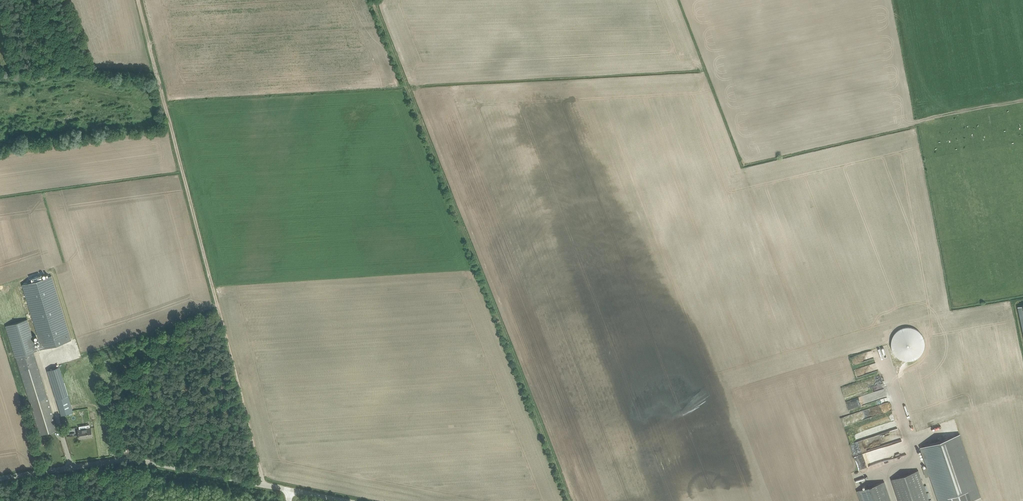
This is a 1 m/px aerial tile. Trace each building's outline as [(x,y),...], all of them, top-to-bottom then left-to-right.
[(35,345),(37,350),(71,340),(51,275),(43,278),(42,275),(30,279),(31,282),(22,284),(40,343),(35,345)] [(58,430),(33,351),(37,350),(35,345),(27,319),(5,326),(15,357),(16,357),(40,435),(58,430)] [(891,340),(891,342),(891,345),(892,348),(892,350),(894,353),(896,355),(898,357),(900,358),(902,359),(905,360),(908,360),(911,360),(913,359),(916,358),(918,357),(920,355),(922,353),(923,350),(924,347),(924,345),(924,342),(924,339),(923,337),(922,334),(920,332),(918,330),(915,329),(913,328),(910,327),(907,327),(905,327),(902,328),(900,329),(897,331),(895,332),(894,335),(892,337),(891,340)] [(847,401),(849,404),(852,403),(866,398),(865,395),(847,401)] [(68,396),(56,399),(62,415),(73,412),(73,410),(68,396)] [(79,429),(78,429),(79,433),(79,438),(80,438),(86,437),(92,436),(91,431),(91,428),(90,428),(79,429)] [(928,467),(923,469),(926,477),(930,475),(939,500),(966,500),(980,496),(959,434),(921,447),(928,467)] [(867,439),(851,443),(854,455),(860,454),(858,443),(859,443),(860,447),(862,446),(862,445),(864,444),(863,440),(867,440),(867,439)] [(901,441),(855,456),(859,469),(872,465),(873,468),(897,461),(896,456),(904,453),(901,441)] [(918,470),(891,479),(899,500),(929,500),(918,470)] [(857,491),(861,500),(891,500),(884,482),(857,491)]
